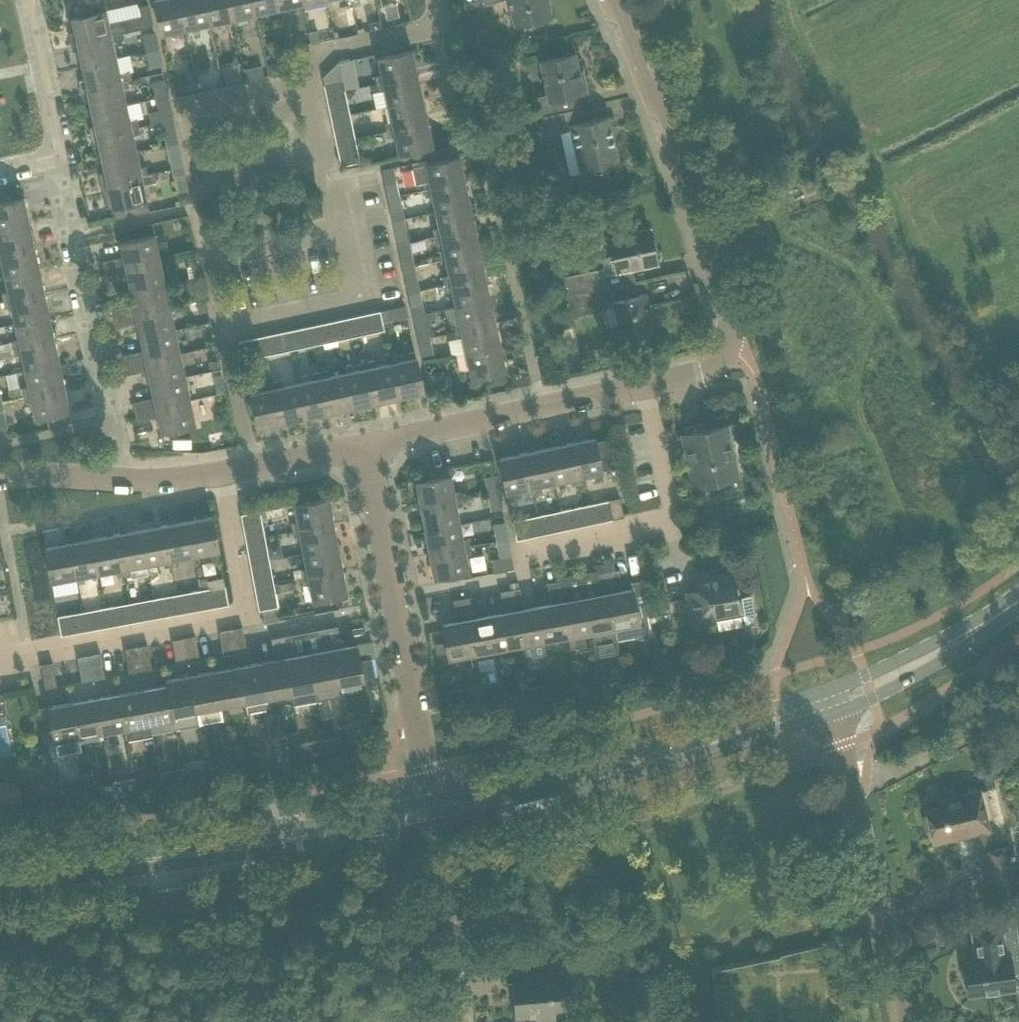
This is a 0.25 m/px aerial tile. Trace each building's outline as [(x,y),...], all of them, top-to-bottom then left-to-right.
[(178,0),(153,0),(160,35),(185,29),(178,0)] [(203,0),(178,0),(185,29),(208,24),(203,0)] [(228,0),(203,0),(208,24),(232,19),(228,0)] [(253,0),(228,0),(232,19),(256,14),(253,0)] [(277,0),(253,0),(256,14),(279,9),(277,0)] [(302,0),(277,0),(279,9),(303,4),(302,0)] [(513,26),(552,17),(549,0),(508,0),(513,26)] [(152,24),(151,19),(147,2),(137,4),(140,15),(108,22),(106,10),(70,17),(74,33),(68,34),(70,43),(117,33),(122,32),(152,24)] [(308,32),(311,43),(320,41),(317,31),(308,32)] [(112,41),(119,40),(123,39),(122,32),(117,33),(70,43),(72,52),(78,51),(81,65),(116,58),(112,41)] [(144,35),(147,51),(158,49),(154,33),(144,35)] [(161,66),(158,49),(147,51),(151,68),(161,66)] [(412,50),(392,55),(376,58),(380,74),(373,76),(375,83),(417,74),(412,50)] [(587,92),(585,83),(585,82),(584,81),(583,80),(582,80),(581,80),(575,53),(539,61),(546,94),(535,96),(540,116),(582,107),(579,94),(587,92)] [(120,74),(116,58),(81,65),(84,80),(79,81),(80,90),(127,80),(126,73),(120,74)] [(338,61),(322,77),(324,85),(323,85),(325,94),(344,90),(342,81),(338,61)] [(226,81),(242,78),(239,62),(223,66),(226,81)] [(274,62),(266,64),(268,75),(280,73),(278,65),(274,62)] [(422,98),(417,74),(375,83),(377,91),(383,89),(387,106),(422,98)] [(184,77),(171,80),(173,94),(187,90),(184,77)] [(153,81),(156,98),(168,96),(164,79),(153,81)] [(129,87),(127,80),(80,90),(82,99),(88,98),(91,112),(126,104),(123,88),(129,87)] [(346,100),(344,90),(325,94),(327,104),(346,100)] [(173,119),(168,96),(156,98),(159,111),(148,113),(151,124),(173,119)] [(427,121),(422,98),(387,106),(390,122),(384,123),(385,130),(427,121)] [(130,121),(126,104),(91,112),(94,126),(89,128),(91,137),(137,127),(136,120),(130,121)] [(619,164),(608,116),(585,121),(582,107),(540,116),(544,136),(571,130),(580,173),(619,164)] [(433,146),(427,121),(385,130),(387,137),(393,136),(397,154),(433,146)] [(178,143),(174,126),(163,128),(166,145),(178,143)] [(139,134),(137,127),(91,137),(92,146),(98,144),(101,159),(136,151),(133,135),(139,134)] [(354,137),(352,128),(333,132),(335,141),(354,137)] [(356,147),(354,137),(335,141),(338,151),(356,147)] [(181,160),(178,143),(166,145),(170,162),(181,160)] [(140,168),(136,151),(101,159),(104,173),(99,175),(101,184),(147,173),(146,166),(140,168)] [(459,157),(440,161),(424,164),(428,181),(421,182),(422,189),(465,180),(459,157)] [(149,211),(143,184),(156,181),(154,172),(147,173),(101,184),(100,184),(105,207),(105,208),(111,207),(114,219),(149,211)] [(188,190),(184,173),(173,176),(177,193),(188,190)] [(398,195),(394,178),(384,181),(387,197),(398,195)] [(470,204),(465,180),(422,189),(424,197),(431,195),(434,212),(470,204)] [(403,212),(398,195),(387,197),(391,214),(403,212)] [(0,203),(0,227),(29,221),(24,197),(0,203)] [(475,227),(470,204),(434,212),(438,228),(431,229),(433,237),(475,227)] [(29,221),(0,227),(0,252),(34,245),(29,221)] [(409,242),(405,225),(394,227),(397,244),(409,242)] [(480,251),(475,227),(433,237),(434,244),(441,242),(444,258),(480,251)] [(632,267),(656,262),(648,229),(610,237),(612,249),(601,262),(602,268),(562,276),(567,296),(600,289),(635,281),(632,267)] [(102,261),(104,271),(159,259),(154,235),(119,242),(122,257),(102,261)] [(413,259),(409,242),(397,244),(401,261),(413,259)] [(34,245),(0,252),(0,260),(3,276),(39,268),(34,245)] [(485,275),(480,251),(444,258),(448,275),(441,277),(443,284),(485,275)] [(165,283),(159,259),(104,271),(106,281),(126,276),(129,290),(165,283)] [(44,292),(39,268),(3,276),(7,292),(0,294),(2,301),(44,292)] [(420,289),(416,272),(404,275),(408,292),(420,289)] [(490,298),(485,275),(443,284),(444,291),(451,290),(455,306),(490,298)] [(638,295),(635,281),(600,289),(567,296),(571,316),(614,307),(621,340),(654,333),(646,293),(638,295)] [(170,306),(165,283),(129,290),(132,304),(112,308),(114,318),(170,306)] [(423,306),(420,289),(408,292),(411,309),(423,306)] [(49,315),(44,292),(2,301),(3,308),(10,307),(14,323),(49,315)] [(495,322),(490,298),(455,306),(458,322),(451,323),(453,331),(495,322)] [(175,330),(170,306),(114,318),(116,328),(136,324),(139,337),(175,330)] [(405,306),(387,309),(390,321),(407,317),(405,306)] [(366,314),(357,316),(361,335),(370,333),(366,314)] [(54,340),(49,315),(14,323),(17,340),(11,341),(12,349),(54,340)] [(361,335),(357,316),(347,318),(351,337),(361,335)] [(430,336),(426,319),(414,322),(418,338),(430,336)] [(500,345),(495,322),(453,331),(455,338),(461,337),(465,353),(500,345)] [(319,324),(310,326),(314,345),(323,343),(319,324)] [(314,345),(310,326),(300,328),(304,347),(314,345)] [(180,353),(175,330),(139,337),(142,351),(122,355),(124,365),(180,353)] [(276,353),(272,334),(263,336),(267,355),(276,353)] [(267,355),(263,336),(252,338),(256,357),(262,356),(267,355)] [(433,352),(430,336),(418,338),(421,355),(433,352)] [(59,362),(54,340),(12,349),(14,355),(20,354),(24,370),(59,362)] [(505,370),(500,345),(465,353),(468,369),(462,371),(463,378),(470,376),(470,377),(505,370)] [(423,392),(419,373),(414,351),(407,352),(408,359),(392,362),(400,397),(423,392)] [(185,376),(180,353),(124,365),(126,375),(147,370),(150,384),(185,376)] [(400,397),(392,362),(376,366),(375,359),(367,361),(376,403),(400,397)] [(376,403),(367,361),(360,362),(362,369),(345,372),(352,408),(376,403)] [(64,385),(59,362),(24,370),(27,386),(20,387),(22,394),(64,385)] [(352,408),(345,372),(329,376),(327,369),(320,371),(329,413),(352,408)] [(329,413),(320,371),(313,372),(315,379),(298,382),(306,418),(329,413)] [(427,387),(429,387),(443,383),(441,371),(424,375),(427,387)] [(190,400),(185,376),(150,384),(153,398),(132,402),(134,412),(190,400)] [(306,418),(298,382),(282,386),(281,379),(273,381),(282,423),(306,418)] [(282,423),(273,381),(266,383),(267,389),(250,393),(257,428),(282,423)] [(69,411),(64,385),(22,394),(23,401),(30,399),(34,418),(69,411)] [(195,424),(191,405),(190,400),(134,412),(137,422),(157,417),(160,432),(195,424)] [(688,466),(692,487),(739,476),(728,425),(708,429),(707,422),(682,427),(684,434),(681,435),(686,459),(684,459),(686,467),(688,466)] [(594,437),(569,443),(578,484),(585,483),(584,476),(602,472),(601,471),(616,467),(610,438),(595,441),(594,437)] [(578,484),(569,443),(546,448),(554,483),(570,479),(571,486),(578,484)] [(554,483),(546,448),(522,453),(531,494),(539,493),(538,486),(554,483)] [(531,494),(522,453),(498,458),(506,493),(523,489),(524,496),(531,494)] [(499,491),(496,474),(484,476),(488,493),(499,491)] [(415,482),(420,506),(461,498),(460,491),(454,492),(451,475),(415,482)] [(502,508),(499,491),(488,493),(491,510),(502,508)] [(329,498),(293,505),(296,521),(290,522),(291,530),(333,522),(329,498)] [(463,506),(461,498),(420,506),(424,530),(459,523),(456,507),(463,506)] [(620,498),(608,500),(612,519),(624,517),(620,498)] [(612,519),(608,500),(583,506),(587,525),(612,519)] [(587,525),(583,506),(560,511),(564,530),(587,525)] [(264,535),(260,511),(241,514),(245,538),(264,535)] [(564,530),(560,511),(536,516),(540,535),(564,530)] [(211,516),(187,520),(194,556),(212,552),(213,558),(219,557),(211,516)] [(540,535),(536,516),(512,521),(516,540),(540,535)] [(194,556),(187,520),(164,525),(171,566),(179,565),(178,559),(194,556)] [(338,546),(333,522),(291,530),(293,537),(299,535),(302,552),(338,546)] [(493,524),(496,538),(496,541),(508,539),(504,522),(493,524)] [(463,539),(459,523),(424,530),(428,553),(471,545),(470,538),(463,539)] [(171,566),(164,525),(140,529),(146,565),(163,561),(164,567),(171,566)] [(146,565),(140,529),(116,533),(124,575),(131,574),(130,568),(146,565)] [(124,575),(116,533),(93,538),(99,573),(115,570),(116,576),(124,575)] [(269,559),(264,535),(245,538),(250,562),(269,559)] [(99,573),(93,538),(69,542),(77,584),(84,582),(83,576),(99,573)] [(511,556),(508,542),(508,539),(496,541),(500,558),(511,556)] [(77,584),(69,542),(45,547),(51,582),(68,579),(69,585),(77,584)] [(469,571),(465,554),(472,553),(471,545),(428,553),(433,578),(469,571)] [(342,570),(338,546),(302,552),(305,569),(299,570),(300,577),(342,570)] [(273,582),(269,559),(250,562),(254,586),(273,582)] [(347,594),(342,570),(300,577),(302,584),(308,583),(311,601),(347,594)] [(635,605),(632,588),(617,591),(614,570),(604,572),(614,628),(616,638),(635,634),(640,636),(647,636),(651,632),(647,603),(635,605)] [(614,628),(604,572),(594,574),(598,595),(584,597),(591,632),(593,643),(616,638),(614,628)] [(736,599),(731,572),(707,577),(707,574),(695,576),(697,590),(686,592),(693,625),(716,621),(715,619),(716,619),(718,629),(746,624),(751,622),(754,618),(754,612),(751,595),(740,597),(740,598),(736,599)] [(591,632),(584,597),(570,600),(566,579),(557,581),(567,637),(591,632)] [(567,637),(557,581),(547,583),(551,603),(537,606),(544,641),(567,637)] [(278,607),(273,583),(273,582),(254,586),(258,611),(278,607)] [(228,605),(225,586),(200,590),(204,609),(228,605)] [(519,588),(510,590),(520,645),(523,661),(546,656),(544,641),(537,606),(523,609),(519,588)] [(204,609),(200,590),(177,594),(180,613),(204,609)] [(520,645),(510,590),(500,592),(504,612),(490,615),(496,650),(520,645)] [(180,613),(177,594),(153,599),(156,618),(180,613)] [(496,650),(490,615),(476,618),(472,597),(462,599),(473,654),(496,650)] [(156,618),(153,599),(129,603),(133,622),(156,618)] [(473,654),(462,599),(453,600),(457,621),(442,624),(448,659),(473,654)] [(133,622),(129,603),(106,607),(109,626),(133,622)] [(109,626),(106,607),(82,612),(85,631),(109,626)] [(85,631),(82,612),(57,616),(61,635),(85,631)] [(359,659),(356,644),(341,646),(337,626),(328,628),(338,683),(362,679),(362,678),(375,675),(371,657),(359,659)] [(247,650),(242,627),(231,629),(235,653),(247,650)] [(338,683),(328,628),(318,629),(322,650),(308,652),(317,701),(340,696),(338,683)] [(235,653),(231,629),(219,631),(223,655),(235,653)] [(317,701),(308,652),(294,655),(290,635),(280,636),(291,692),(293,705),(317,701)] [(199,660),(195,636),(183,638),(188,662),(199,660)] [(291,692),(280,636),(271,638),(274,658),(260,661),(267,697),(291,692)] [(188,662),(183,638),(172,640),(176,664),(188,662)] [(152,668),(147,645),(136,647),(140,670),(152,668)] [(140,670),(136,647),(124,649),(128,672),(140,670)] [(104,677),(100,653),(89,656),(93,679),(104,677)] [(93,679),(89,656),(77,658),(81,681),(93,679)] [(267,697),(260,661),(236,666),(243,701),(245,714),(269,709),(267,697)] [(57,686),(52,662),(41,664),(45,688),(57,686)] [(243,701),(236,666),(213,670),(219,705),(243,701)] [(219,705),(213,670),(189,674),(198,724),(222,720),(219,705)] [(198,724),(189,674),(165,679),(166,684),(175,729),(198,725),(198,724)] [(175,729),(166,684),(143,689),(151,734),(175,729)] [(151,734),(143,689),(119,693),(126,728),(128,740),(152,735),(151,734)] [(126,728),(119,693),(96,697),(102,732),(126,728)] [(445,693),(438,694),(440,706),(451,704),(450,695),(445,693)] [(541,696),(529,698),(532,711),(543,709),(541,696)] [(102,732),(96,697),(72,702),(79,737),(102,732)] [(79,737),(72,702),(48,706),(55,741),(58,755),(82,751),(79,737)] [(300,743),(303,757),(326,752),(324,739),(300,743)] [(207,762),(209,774),(232,769),(230,758),(207,762)] [(172,784),(169,770),(158,772),(161,786),(172,784)] [(46,789),(39,778),(22,788),(25,801),(46,789)] [(112,784),(99,786),(101,799),(114,797),(112,784)] [(972,818),(985,815),(980,791),(939,800),(941,806),(925,810),(933,843),(976,833),(972,818)] [(998,848),(978,853),(987,887),(1018,879),(1018,871),(1012,844),(998,848)] [(1018,958),(1014,923),(1000,925),(1000,922),(991,924),(972,926),(976,958),(976,960),(964,962),(965,971),(963,973),(965,984),(967,986),(968,994),(988,992),(1014,988),(1012,972),(1016,971),(1018,968),(1018,961),(1018,958)] [(528,969),(525,969),(505,970),(506,984),(511,983),(514,1017),(535,1015),(535,1020),(555,1019),(555,1009),(562,1009),(559,972),(529,975),(528,969)]
